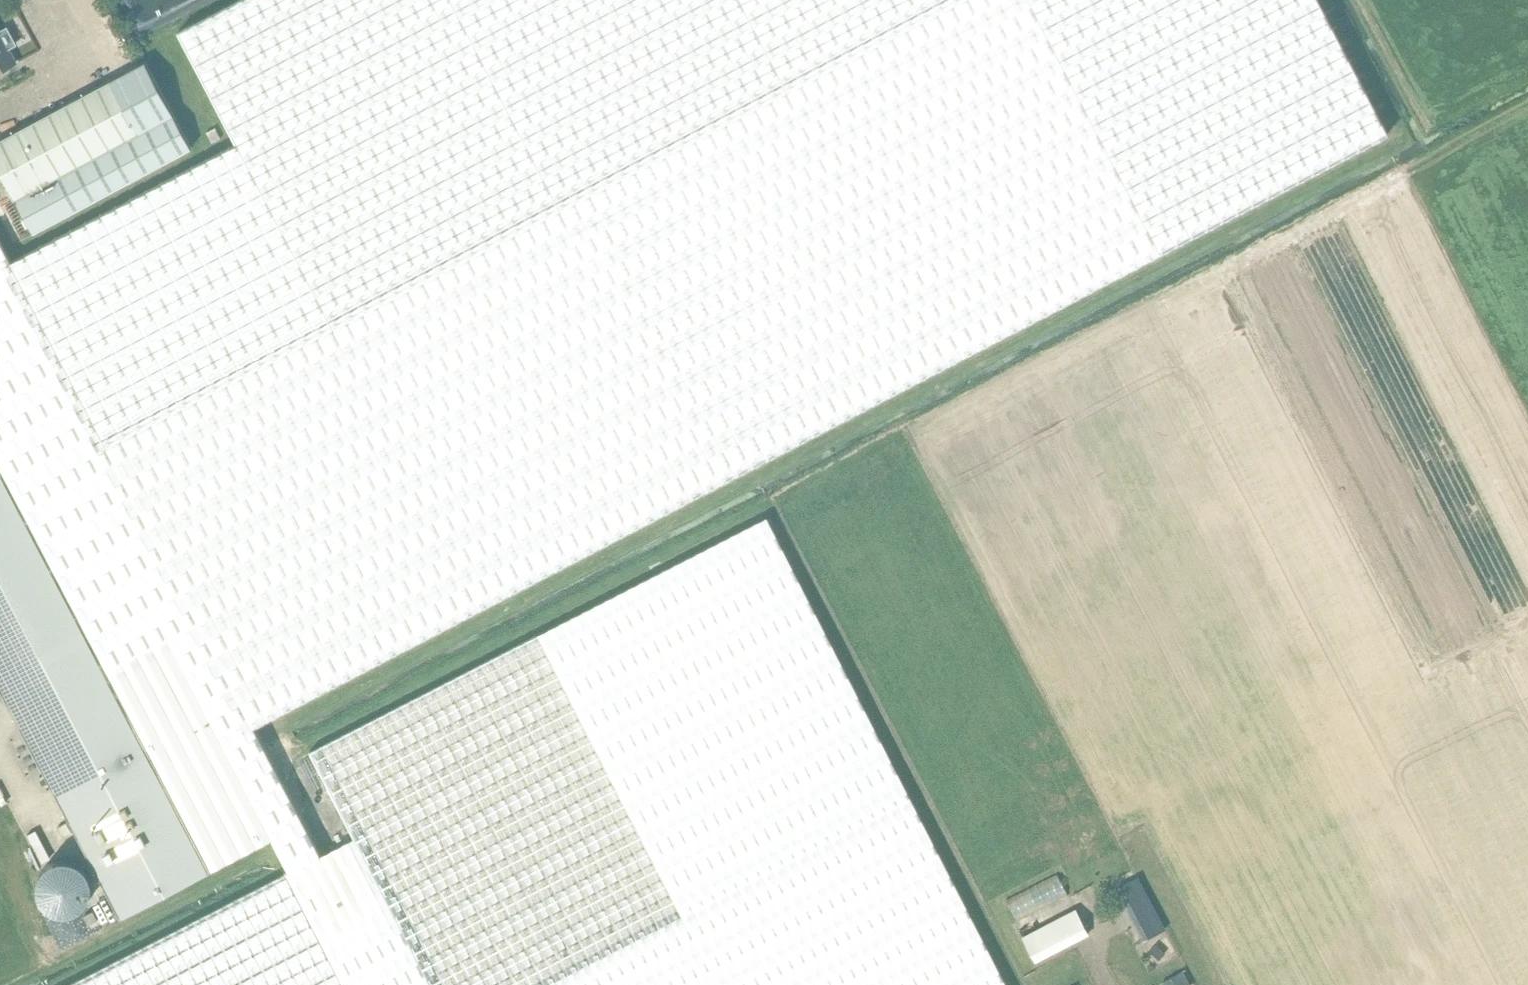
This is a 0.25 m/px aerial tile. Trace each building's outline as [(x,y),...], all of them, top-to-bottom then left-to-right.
[(212,868),(272,836),(290,871),(291,870),(322,854),(255,726),(935,371),(1389,134),(1319,0),(237,0),(179,30),(238,143),(12,261),(0,238),(0,460),(212,868)] [(16,62),(0,33),(0,71),(16,62)] [(145,61),(110,80),(0,139),(0,170),(15,199),(33,231),(192,147),(145,61)] [(122,915),(212,868),(0,460),(0,682),(122,915)] [(430,984),(563,984),(914,803),(767,517),(309,751),(354,838),(430,984)] [(914,803),(563,984),(1007,984),(914,803)] [(285,873),(343,984),(430,984),(354,838),(326,852),(322,854),(291,870),(290,871),(285,873)] [(1019,918),(1070,893),(1060,872),(1009,897),(1019,918)] [(285,873),(67,984),(343,984),(285,873)] [(1138,876),(1116,888),(1144,941),(1166,930),(1138,876)] [(1036,961),(1088,934),(1076,910),(1023,937),(1036,961)] [(1162,984),(1163,984),(1189,984),(1191,984),(1184,971),(1162,984)]
